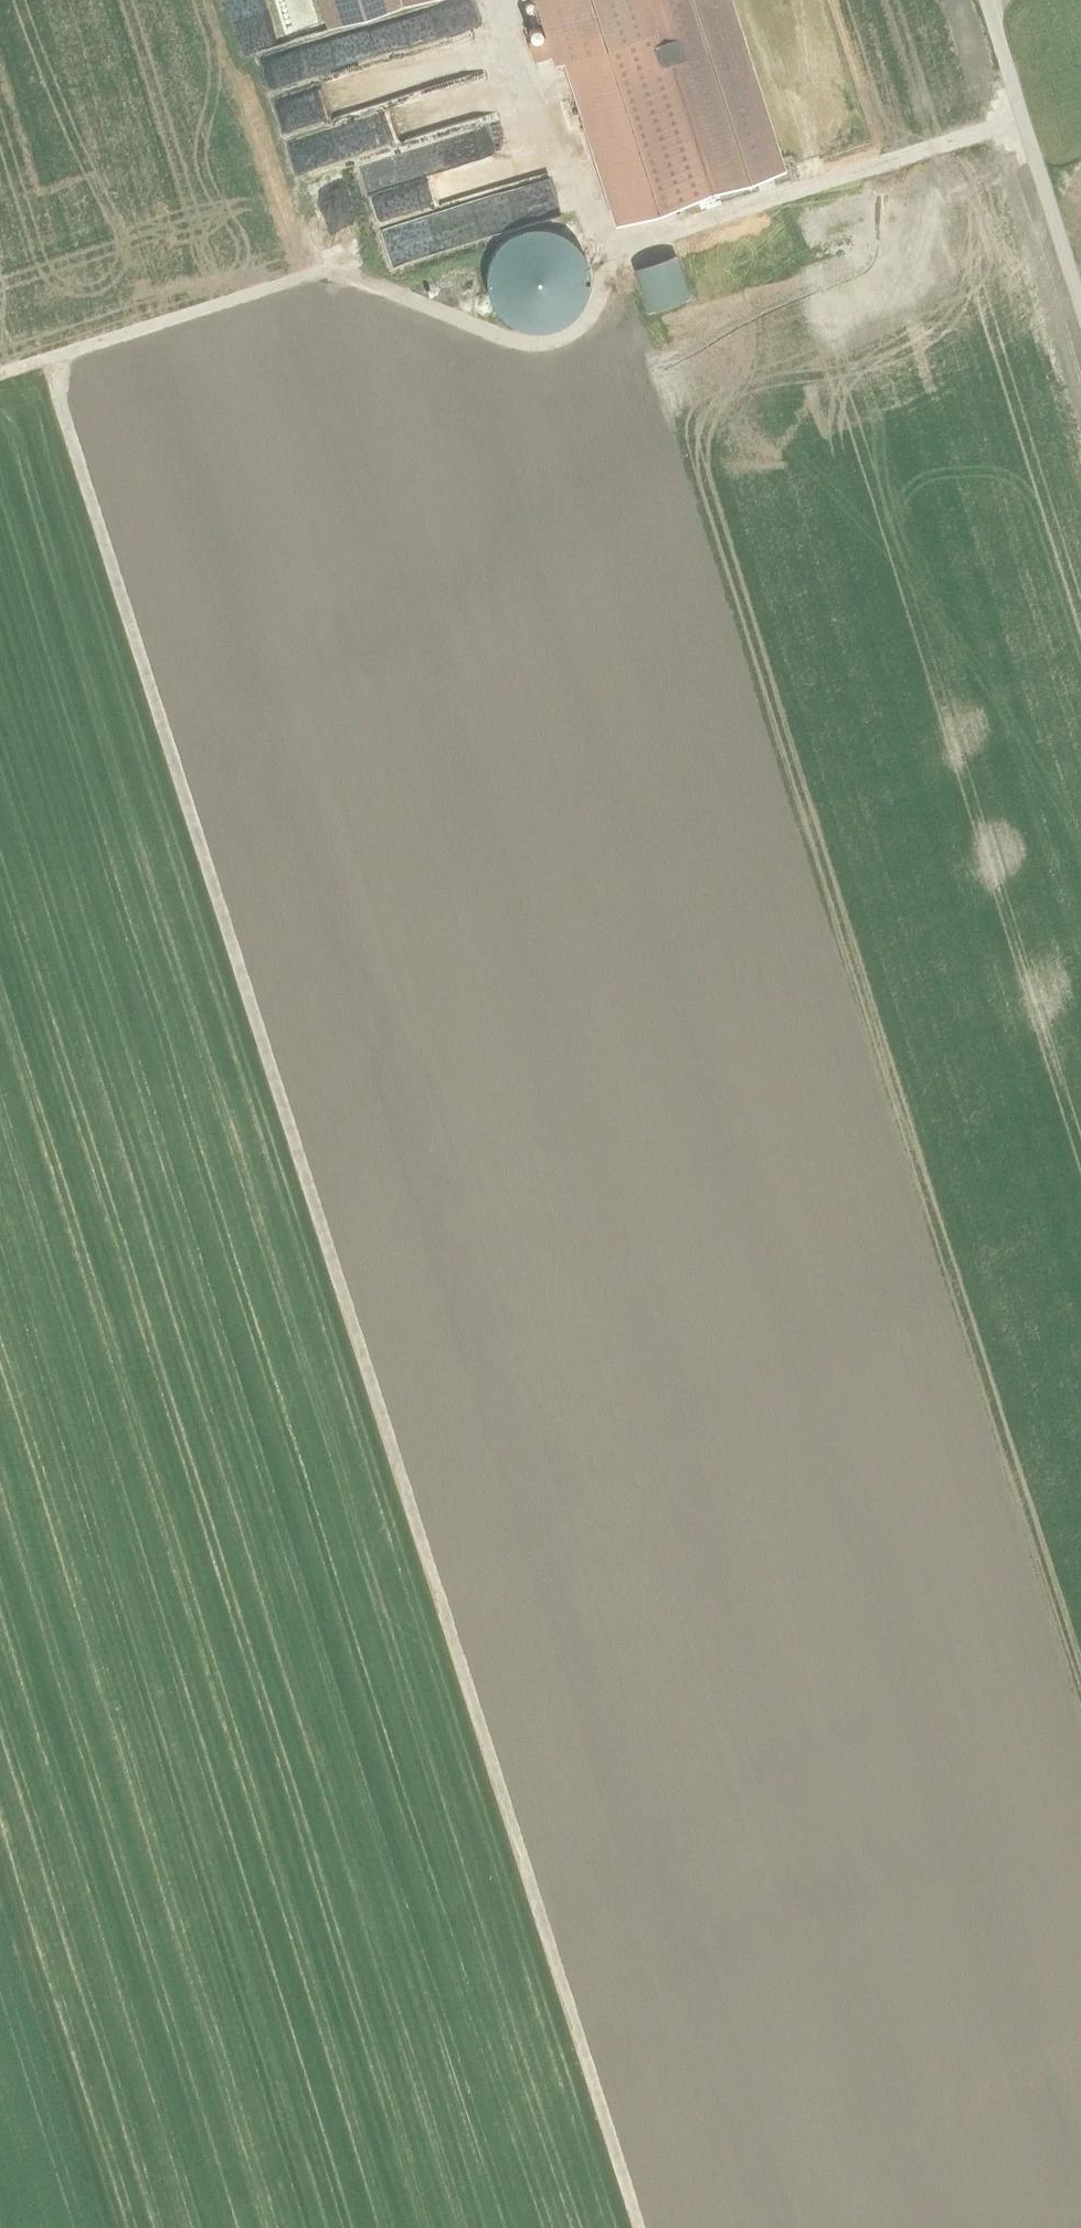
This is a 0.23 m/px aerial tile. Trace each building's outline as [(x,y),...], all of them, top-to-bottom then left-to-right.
[(401,0),(318,0),(327,29),(403,5),(401,0)] [(609,227),(786,171),(732,0),(537,0),(609,227)] [(465,159),(486,156),(485,144),(474,145),(472,128),(450,131),(452,146),(464,144),(465,159)] [(486,277),(486,286),(487,292),(489,300),(493,308),(499,315),(505,322),(512,327),(520,330),(529,333),(538,333),(547,333),(555,330),(563,327),(571,322),(577,315),(582,308),(586,300),(589,292),(590,283),(589,274),(587,265),(584,257),(579,250),(573,243),(566,238),(558,234),(550,231),(541,230),(532,230),(523,232),(515,235),(507,239),(501,245),(495,252),(491,260),(488,268),(486,277)] [(634,266),(648,311),(690,297),(676,253),(634,266)]
